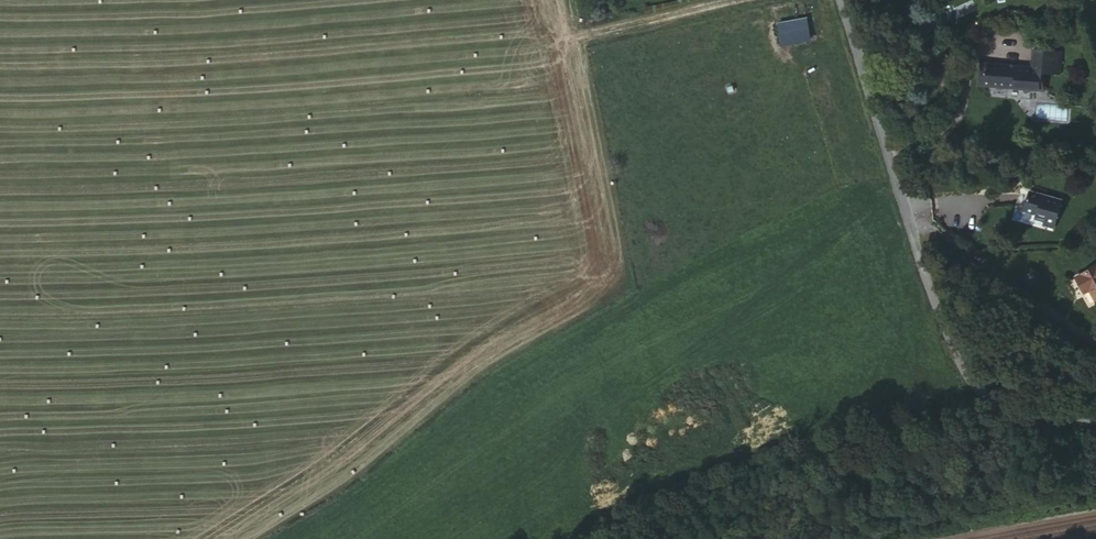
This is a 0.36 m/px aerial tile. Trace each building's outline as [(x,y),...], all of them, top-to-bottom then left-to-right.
[(783,25),(786,42),(802,39),(799,22),(783,25)] [(1011,66),(993,66),(994,75),(996,75),(996,77),(1005,77),(1005,75),(1011,76),(1011,78),(1021,78),(1021,77),(1027,77),(1027,82),(1036,82),(1037,85),(1040,85),(1041,82),(1051,83),(1051,80),(1055,80),(1055,65),(1071,65),(1072,42),(1044,41),(1043,58),(1009,58),(1011,66)] [(1042,174),(1033,193),(1046,198),(1046,197),(1055,200),(1052,206),(1051,210),(1060,214),(1072,187),(1042,174)] [(1055,200),(1046,197),(1046,198),(1044,202),(1052,206),(1055,200)] [(1076,262),(1082,275),(1087,272),(1089,277),(1094,287),(1095,286),(1095,254),(1076,262)]
